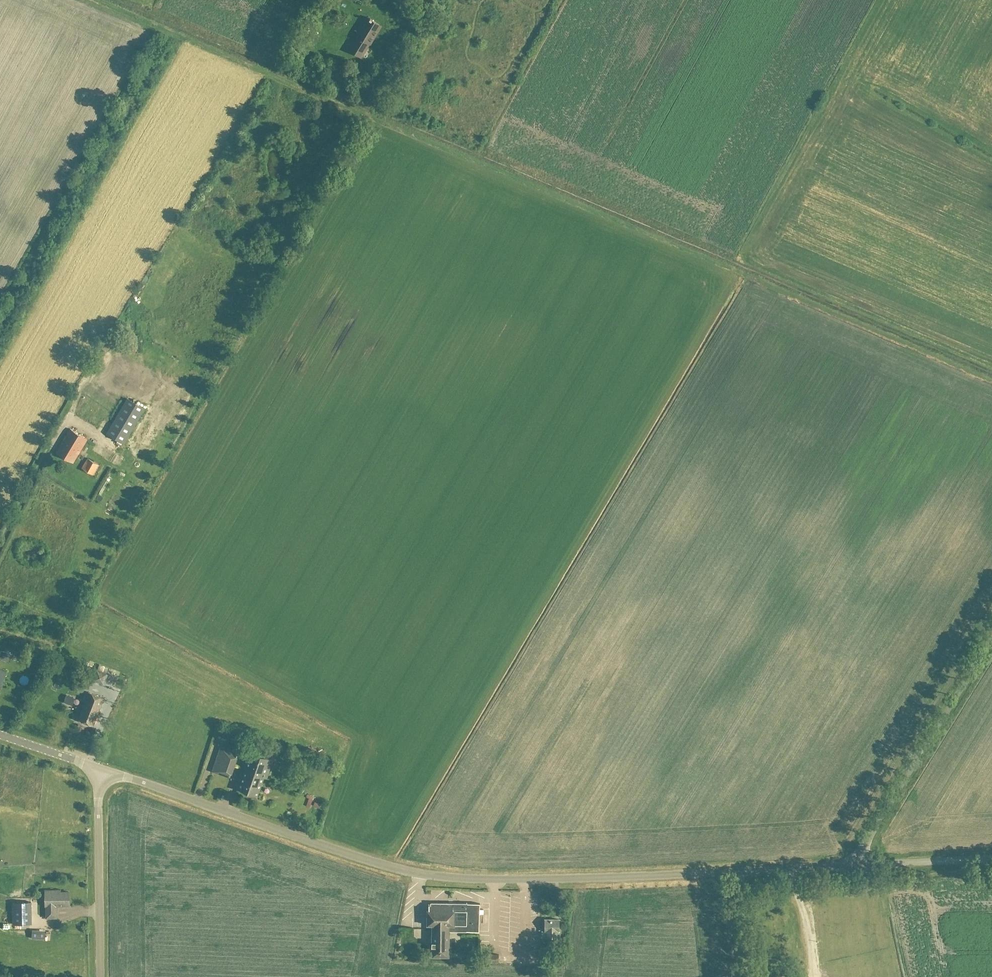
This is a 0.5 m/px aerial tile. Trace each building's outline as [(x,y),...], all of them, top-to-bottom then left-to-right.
[(370,44),(381,27),(371,21),(372,20),(370,19),(369,20),(367,18),(356,36),(357,36),(348,50),(360,57),(369,44),(370,44)] [(126,398),(105,434),(112,438),(123,445),(145,410),(126,398)] [(73,464),(87,440),(70,429),(55,453),(73,464)] [(92,476),(98,466),(87,459),(81,469),(92,476)] [(112,687),(116,678),(106,673),(108,668),(99,665),(97,669),(87,666),(83,677),(112,687)] [(93,725),(103,698),(88,692),(78,720),(93,725)] [(239,743),(241,738),(233,735),(231,741),(239,743)] [(221,748),(219,753),(212,772),(228,778),(237,753),(221,748)] [(263,777),(263,778),(266,779),(273,760),(247,751),(241,768),(251,772),(249,776),(253,777),(254,774),(263,777)] [(257,796),(263,778),(263,777),(254,774),(253,777),(249,776),(251,772),(241,768),(240,773),(243,774),(238,789),(257,796)] [(56,906),(69,906),(68,893),(55,893),(55,891),(44,891),(45,906),(46,906),(46,919),(56,918),(56,906)] [(12,903),(13,924),(31,924),(30,903),(12,903)] [(448,957),(449,936),(449,932),(448,932),(448,904),(430,903),(430,906),(429,906),(428,906),(428,907),(428,911),(428,910),(427,910),(427,911),(427,912),(427,924),(426,925),(427,925),(427,926),(428,926),(428,925),(432,926),(432,930),(431,930),(431,957),(448,958),(448,957),(449,957),(449,956),(448,957)] [(479,904),(448,904),(448,932),(449,932),(479,932),(479,904)] [(559,938),(559,920),(545,920),(545,932),(542,932),(542,938),(559,938)] [(498,964),(498,956),(482,955),(481,964),(498,964)]
